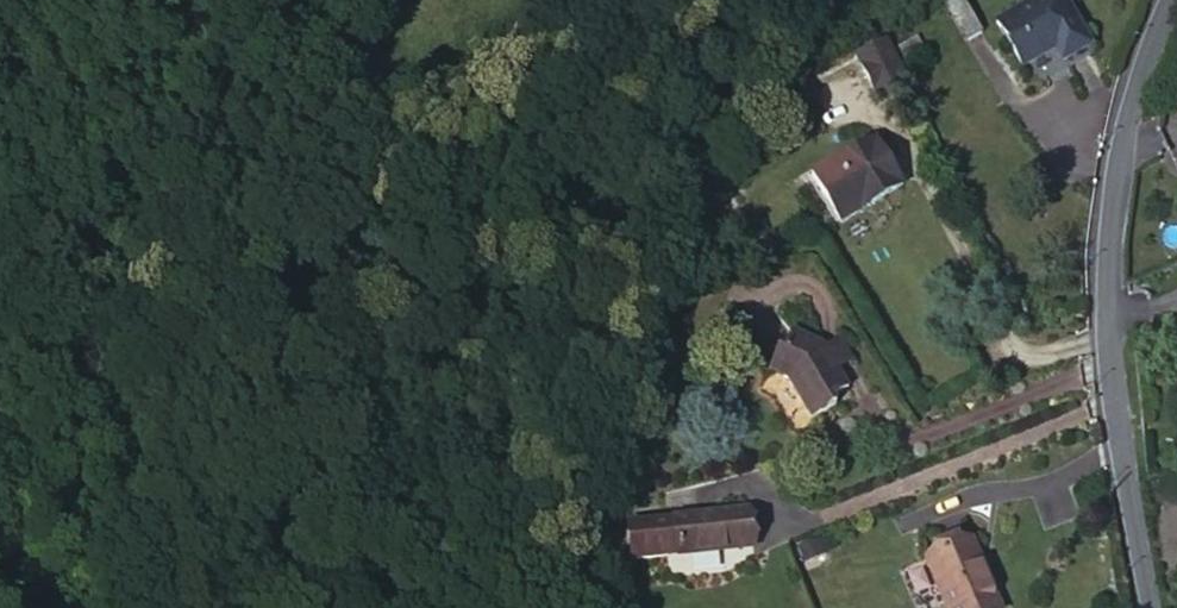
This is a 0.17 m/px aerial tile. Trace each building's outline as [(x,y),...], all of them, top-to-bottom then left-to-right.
[(965,0),(949,0),(943,3),(964,39),(982,29),(965,0)] [(1089,42),(1064,0),(1032,0),(996,22),(1022,64),(1054,45),(1062,59),(1089,42)] [(889,46),(898,63),(925,50),(917,33),(889,46)] [(884,37),(854,54),(880,102),(910,86),(898,63),(889,46),(884,37)] [(871,135),(858,143),(868,158),(881,150),(871,135)] [(881,150),(868,158),(858,143),(810,173),(839,220),(902,183),(881,150)] [(847,384),(836,367),(821,347),(819,344),(784,334),(779,354),(774,353),(767,375),(786,381),(812,418),(835,402),(831,395),(847,384)] [(821,347),(836,367),(851,357),(836,337),(821,347)] [(732,539),(750,538),(746,507),(625,518),(629,555),(665,552),(665,544),(675,544),(675,551),(733,546),(732,539)] [(968,539),(925,559),(946,607),(1000,607),(968,539)] [(675,544),(665,544),(665,552),(675,551),(675,544)]
